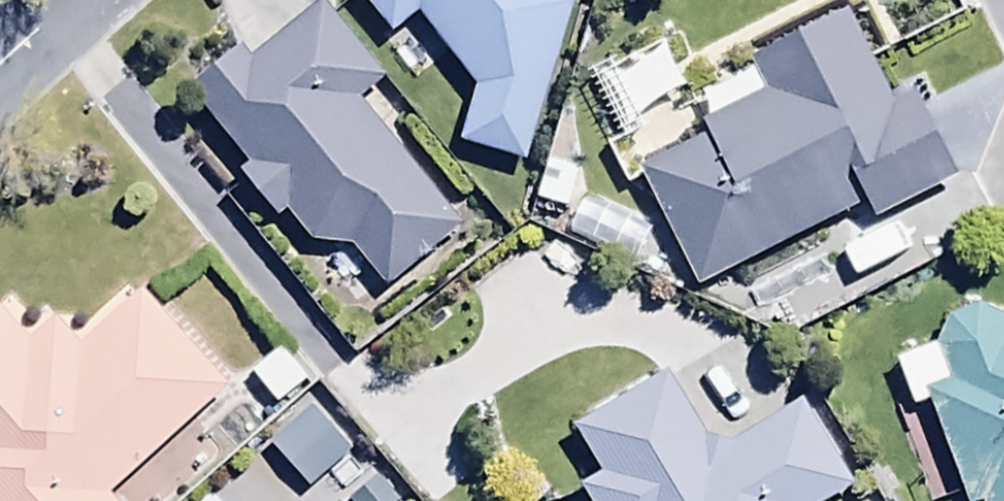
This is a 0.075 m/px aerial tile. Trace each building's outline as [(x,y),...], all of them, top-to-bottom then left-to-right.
[(478,100),(462,158),(525,176),(570,15),(559,0),(363,0),(398,48),(425,28),(478,100)] [(257,73),(247,63),(198,108),(254,170),(242,182),(284,227),(290,222),(319,254),(354,259),(390,297),(463,230),(357,115),(389,86),(322,13),(257,73)] [(769,106),(707,135),(713,147),(641,181),(696,295),(862,215),(868,227),(958,183),(920,105),(898,116),(857,31),(757,80),(769,106)] [(142,300),(79,360),(54,334),(33,354),(0,318),(0,500),(160,500),(210,454),(198,441),(239,403),(142,300)] [(983,318),(956,329),(943,355),(897,373),(916,422),(937,414),(970,500),(1003,500),(1003,333),(983,318)] [(313,391),(282,356),(249,386),(280,421),(313,391)] [(855,496),(808,416),(737,458),(712,451),(673,386),(575,443),(604,492),(589,500),(847,500),(855,496)] [(353,456),(313,416),(272,457),(312,497),(353,456)]
